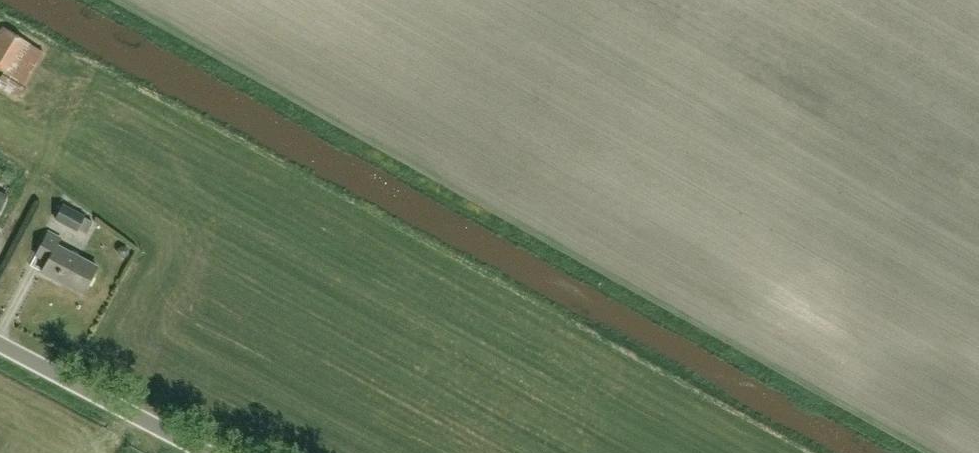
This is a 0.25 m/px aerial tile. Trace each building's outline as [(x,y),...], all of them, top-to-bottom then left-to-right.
[(5,75),(27,41),(3,27),(0,31),(0,72),(5,75)] [(55,220),(69,228),(77,232),(84,218),(63,207),(55,220)] [(83,293),(98,267),(57,245),(60,240),(49,234),(38,255),(48,261),(43,271),(83,293)]
